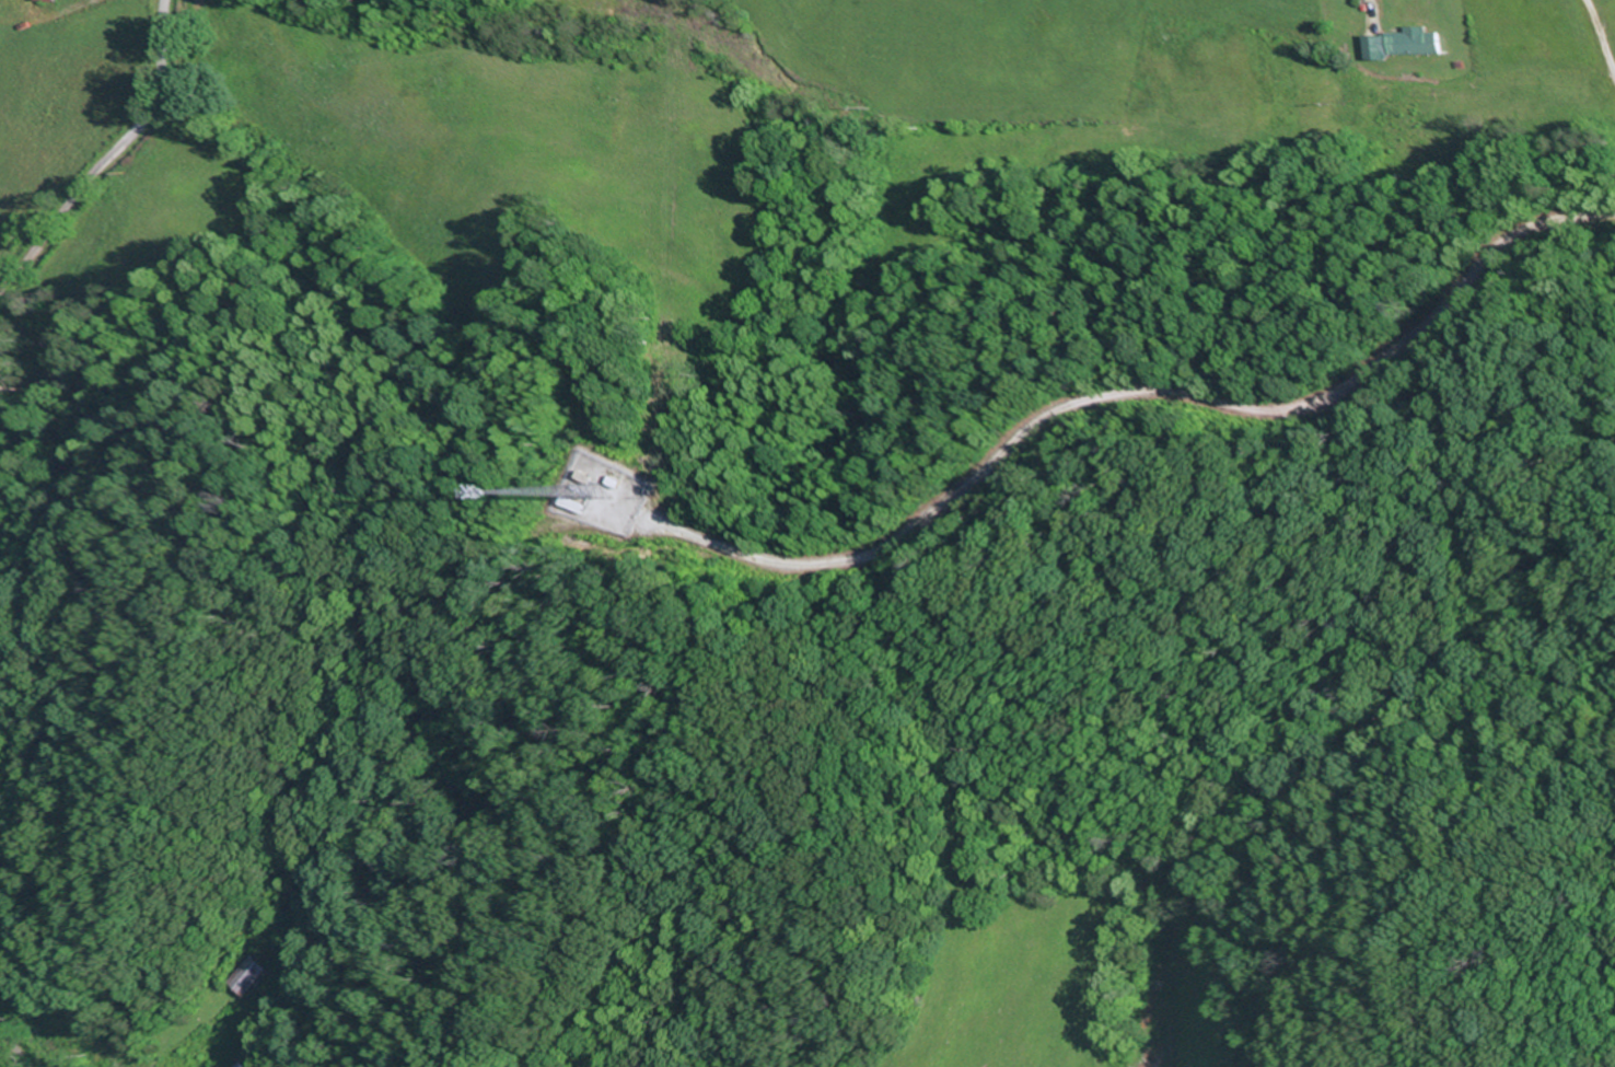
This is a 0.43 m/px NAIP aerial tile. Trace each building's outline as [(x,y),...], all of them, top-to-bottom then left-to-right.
[(1370,58),(1443,56),(1443,33),(1432,33),(1432,27),(1412,28),(1412,34),(1370,35),(1370,58)] [(563,507),(585,514),(589,505),(567,498),(563,507)] [(234,982),(251,998),(276,972),(259,956),(234,982)]
